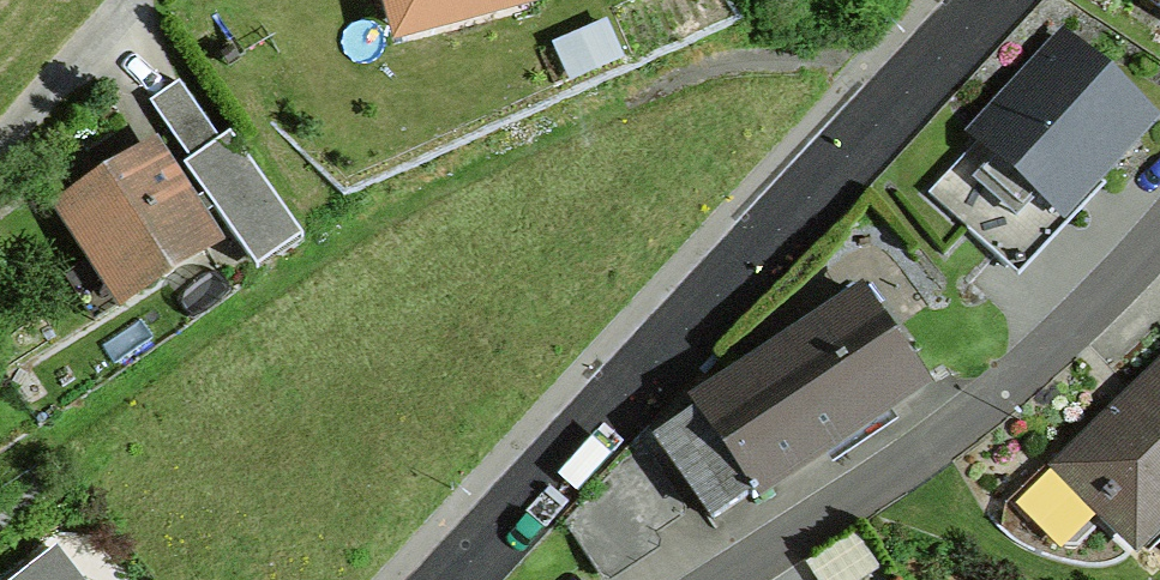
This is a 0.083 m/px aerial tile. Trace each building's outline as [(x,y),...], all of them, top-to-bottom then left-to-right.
[(366,46),(507,17),(503,0),(356,0),(366,46)] [(1159,14),(1159,0),(1138,0),(1159,14)] [(1024,268),(1139,129),(1035,43),(961,132),(980,148),(939,198),(1024,268)] [(202,186),(230,167),(171,83),(142,103),(183,162),(185,161),(202,186)] [(79,206),(67,214),(115,289),(193,240),(145,165),(133,172),(121,154),(68,188),(79,206)] [(648,439),(688,500),(703,522),(741,494),(745,500),(915,384),(856,297),(697,403),(690,394),(684,398),(692,410),(648,439)] [(1056,468),(1090,502),(1115,503),(1142,530),(1159,513),(1159,368),(1056,468)] [(590,576),(650,536),(644,527),(675,505),(637,443),(614,460),(556,524),(590,576)] [(48,559),(16,579),(62,579),(48,559)]
